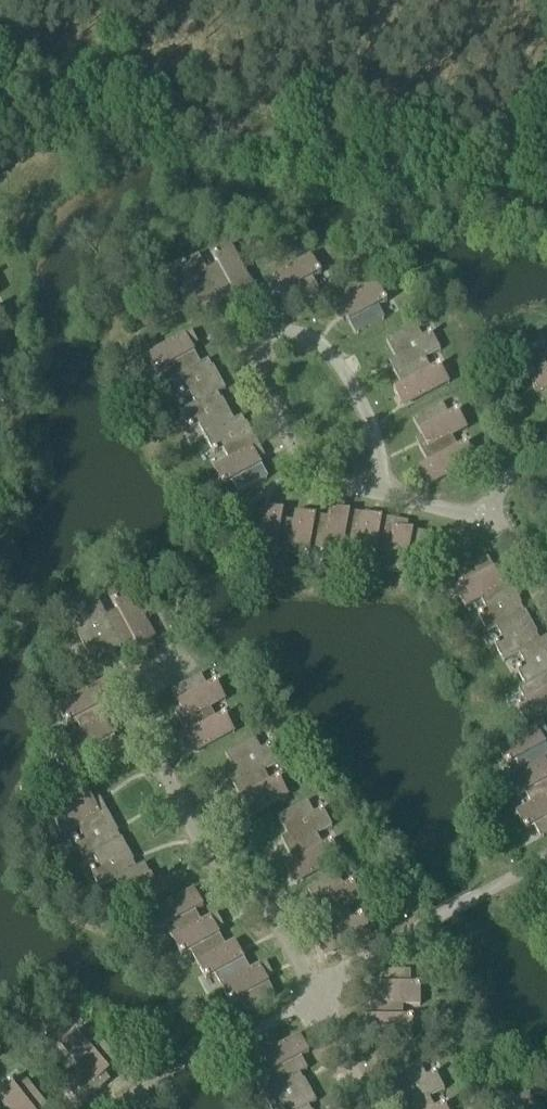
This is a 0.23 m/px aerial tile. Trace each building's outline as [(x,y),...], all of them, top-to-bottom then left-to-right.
[(217,264),(208,269),(225,298),(234,293),(239,302),(257,292),(231,245),(212,255),(217,264)] [(225,298),(208,269),(200,253),(179,264),(184,274),(175,279),(191,307),(207,298),(211,306),(225,298)] [(322,273),(312,256),(267,280),(274,293),(281,289),(291,307),(320,291),(313,278),(322,273)] [(388,301),(378,284),(333,308),(340,321),(347,317),(356,335),(385,319),(378,306),(388,301)] [(395,375),(424,359),(440,350),(430,332),(421,337),(414,325),(385,341),(395,359),(388,362),(395,375)] [(166,369),(171,378),(200,364),(191,347),(198,344),(192,332),(147,354),(156,374),(166,369)] [(541,404),(546,401),(546,354),(540,357),(536,349),(517,359),(541,404)] [(403,409),(449,383),(438,364),(430,369),(424,359),(395,375),(401,385),(392,390),(403,409)] [(207,360),(200,364),(171,378),(181,398),(191,393),(196,403),(197,404),(217,393),(226,389),(214,366),(211,368),(207,360)] [(221,400),(217,393),(197,404),(196,403),(181,411),(188,427),(198,422),(204,435),(233,420),(223,399),(221,400)] [(423,453),(452,437),(468,428),(458,410),(449,415),(442,403),(412,419),(422,437),(416,440),(423,453)] [(224,449),(228,458),(258,443),(248,423),(245,424),(241,416),(233,420),(204,435),(214,454),(224,449)] [(476,461),(466,443),(458,447),(452,437),(423,453),(429,463),(420,468),(430,487),(476,461)] [(258,443),(228,458),(213,466),(224,486),(232,482),(237,491),(266,476),(258,459),(265,456),(258,443)] [(327,519),(322,550),(343,554),(345,544),(355,545),(356,546),(362,514),(343,511),(345,503),(331,500),(327,519)] [(284,554),(291,521),(282,519),(283,511),(263,507),(254,559),(274,563),(276,553),(284,554)] [(377,549),(387,551),(393,520),(375,516),(376,514),(363,511),(362,514),(356,546),(355,545),(353,556),(375,560),(377,549)] [(322,550),(327,519),(292,512),(291,521),(284,554),(308,559),(310,548),(322,550)] [(393,520),(387,551),(384,570),(406,574),(407,563),(421,566),(427,533),(407,529),(408,523),(393,520)] [(467,609),(482,601),(511,584),(503,570),(497,574),(488,558),(459,574),(465,584),(455,589),(467,609)] [(511,584),(482,601),(487,609),(478,614),(488,632),(496,627),(497,629),(525,614),(520,605),(522,604),(511,584)] [(117,610),(106,616),(122,646),(134,640),(139,648),(156,639),(131,592),(112,602),(117,610)] [(122,646),(106,616),(98,602),(80,611),(84,619),(73,625),(89,655),(107,646),(110,652),(122,646)] [(527,612),(525,614),(497,629),(502,638),(493,643),(504,661),(519,653),(518,652),(539,640),(536,635),(539,633),(527,612)] [(539,640),(518,652),(519,653),(525,663),(517,668),(526,684),(527,687),(546,676),(546,636),(539,640)] [(181,724),(210,709),(226,700),(216,681),(207,686),(201,674),(171,690),(181,709),(175,712),(181,724)] [(527,687),(526,684),(518,689),(525,701),(516,706),(526,725),(546,713),(546,676),(527,687)] [(76,720),(82,731),(112,715),(106,704),(114,700),(104,682),(57,707),(67,725),(76,720)] [(216,718),(210,709),(181,724),(188,736),(179,741),(188,757),(235,732),(225,713),(216,718)] [(112,715),(82,731),(67,740),(76,757),(85,752),(92,765),(121,749),(111,731),(118,727),(112,715)] [(523,771),(523,773),(544,761),(546,759),(546,748),(542,739),(546,736),(546,731),(542,723),(498,747),(508,765),(517,761),(523,771)] [(235,787),(265,771),(280,762),(270,745),(261,750),(254,737),(226,753),(236,771),(229,775),(235,787)] [(531,804),(546,794),(546,765),(544,761),(523,773),(523,771),(507,780),(517,798),(526,793),(531,804)] [(270,781),(265,771),(235,787),(241,798),(232,802),(242,820),(289,795),(279,776),(270,781)] [(62,836),(78,827),(107,811),(100,798),(94,801),(84,783),(55,800),(61,812),(52,817),(62,836)] [(531,804),(516,812),(526,831),(535,825),(542,837),(546,834),(546,794),(531,804)] [(289,851),(317,835),(333,826),(323,809),(314,813),(307,800),(278,817),(288,835),(281,838),(289,851)] [(93,854),(120,839),(117,833),(118,832),(107,811),(78,827),(84,837),(74,842),(84,861),(94,855),(93,854)] [(295,885),(342,859),(332,841),(323,846),(317,835),(289,851),(294,861),(285,866),(295,885)] [(122,838),(120,839),(93,854),(94,855),(99,866),(90,871),(100,889),(116,880),(116,879),(136,867),(133,862),(135,860),(122,838)] [(112,896),(122,914),(167,889),(161,877),(154,881),(144,863),(136,867),(116,879),(116,880),(122,890),(112,896)] [(319,927),(348,910),(364,901),(353,881),(344,887),(336,873),(308,889),(318,907),(310,912),(319,927)] [(173,938),(202,922),(196,911),(204,907),(194,888),(147,913),(157,932),(167,927),(173,938)] [(353,919),(348,910),(319,927),(324,936),(316,940),(326,958),(372,933),(361,914),(353,919)] [(217,914),(202,922),(173,938),(182,956),(192,950),(198,962),(226,947),(217,929),(223,925),(217,914)] [(235,942),(226,947),(198,962),(207,980),(216,975),(221,985),(250,970),(235,942)] [(266,962),(250,970),(221,985),(231,1004),(241,999),(247,1010),(275,995),(266,977),(272,974),(266,962)] [(370,990),(371,1005),(402,1005),(421,1005),(421,983),(411,983),(411,970),(377,970),(377,990),(370,990)] [(402,1017),(402,1005),(371,1005),(371,1018),(359,1018),(359,1038),(413,1038),(413,1017),(402,1017)] [(75,1030),(59,1043),(82,1071),(65,1085),(82,1106),(111,1082),(105,1075),(121,1062),(93,1029),(82,1038),(75,1030)] [(278,1085),(300,1074),(308,1069),(301,1057),(310,1052),(301,1034),(253,1059),(263,1078),(272,1073),(277,1083),(278,1085)] [(429,1098),(445,1089),(435,1071),(427,1076),(419,1063),(390,1080),(400,1097),(395,1100),(400,1108),(410,1108),(429,1098)] [(300,1074),(278,1085),(277,1083),(261,1091),(271,1108),(275,1108),(282,1105),(284,1108),(304,1108),(309,1106),(317,1102),(305,1078),(303,1080),(300,1074)] [(4,1107),(6,1108),(46,1108),(49,1106),(27,1080),(17,1088),(11,1080),(0,1089),(0,1102),(4,1107)] [(429,1098),(410,1108),(447,1108),(444,1103),(435,1108),(429,1098)]
